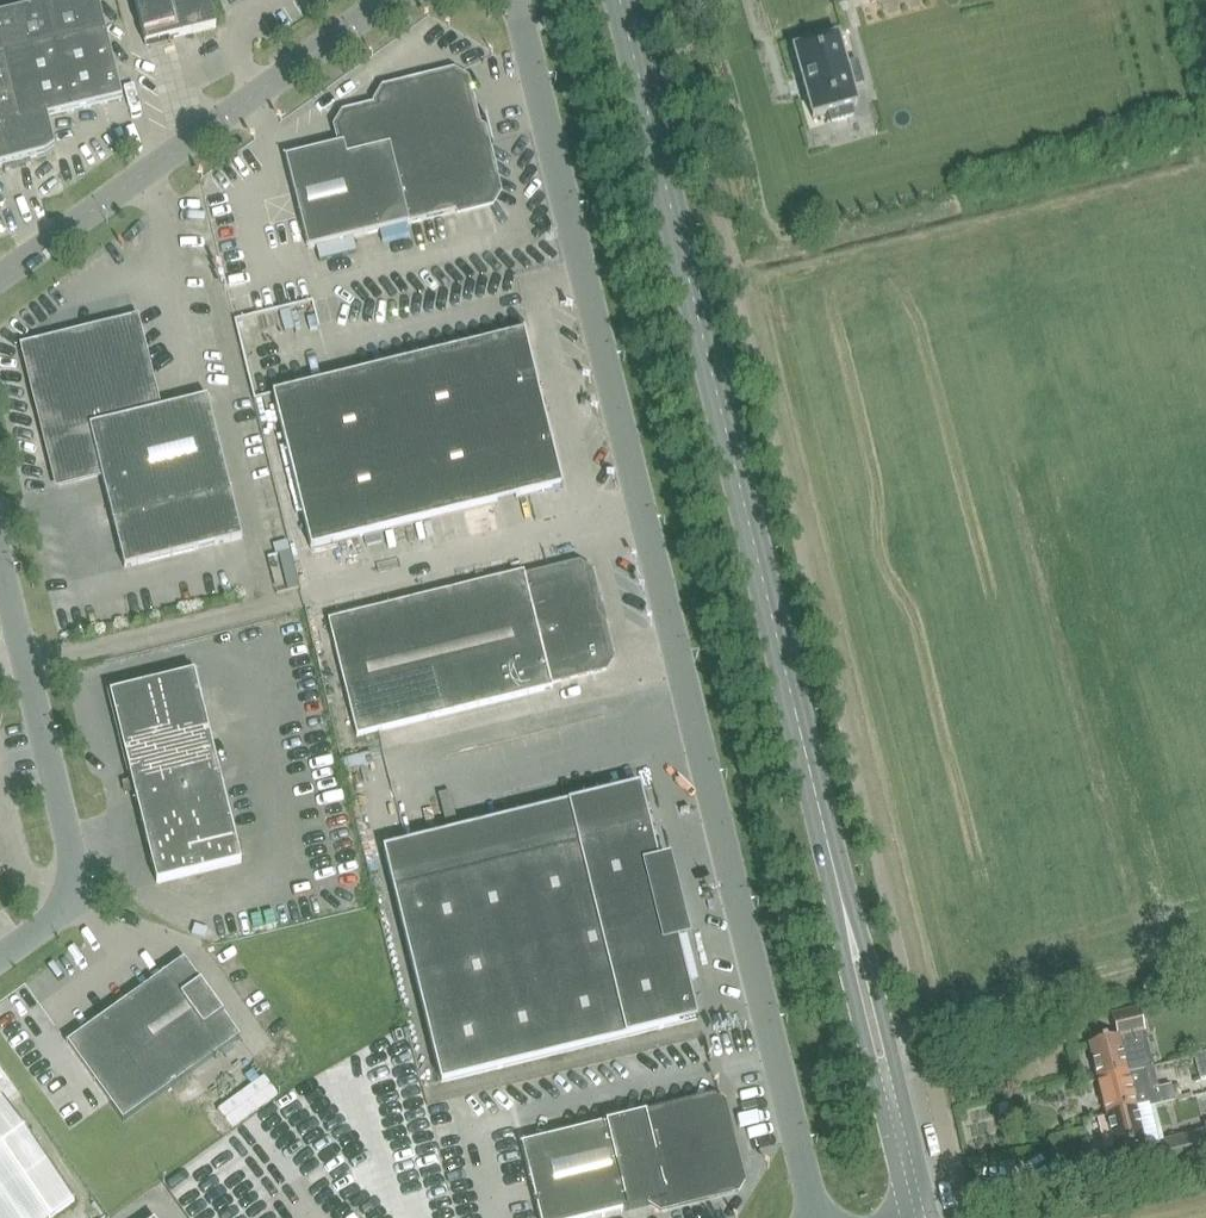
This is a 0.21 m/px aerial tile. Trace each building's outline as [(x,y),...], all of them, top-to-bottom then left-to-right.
[(60,114),(122,100),(98,0),(75,0),(0,18),(0,167),(4,166),(6,171),(9,170),(31,164),(30,160),(45,155),(55,148),(47,117),(60,114)] [(75,0),(0,0),(0,18),(75,0)] [(145,46),(216,29),(214,20),(209,0),(134,0),(145,46)] [(838,38),(794,50),(812,118),(829,113),(831,122),(853,116),(851,107),(857,105),(852,88),(863,84),(857,63),(846,66),(838,38)] [(490,204),(497,193),(485,144),(477,139),(474,129),(476,127),(465,82),(454,76),(384,93),(378,104),(379,109),(345,117),(338,128),(342,145),(286,159),(308,249),(490,204)] [(255,341),(310,325),(306,310),(251,325),(255,341)] [(242,539),(207,399),(155,411),(149,390),(152,389),(136,321),(24,349),(58,486),(101,476),(124,568),(242,539)] [(524,332),(272,395),(310,550),(563,488),(524,332)] [(267,557),(276,595),(300,588),(291,551),(267,557)] [(612,659),(599,606),(591,571),(579,564),(525,578),(524,573),(328,622),(357,737),(552,689),(551,684),(605,671),(612,659)] [(110,694),(156,883),(156,884),(241,863),(194,674),(110,694)] [(383,851),(441,1084),(697,1021),(688,985),(680,952),(670,910),(660,869),(640,787),(383,851)] [(680,952),(688,985),(698,983),(689,949),(680,952)] [(184,960),(67,1044),(123,1122),(240,1038),(184,960)] [(219,971),(229,990),(241,984),(230,965),(219,971)] [(1117,1038),(1088,1045),(1097,1080),(1126,1073),(1145,1068),(1137,1034),(1145,1032),(1139,1009),(1111,1016),(1117,1038)] [(1193,1056),(1200,1080),(1205,1079),(1205,1053),(1193,1056)] [(1163,1105),(1159,1089),(1151,1091),(1145,1069),(1127,1073),(1126,1073),(1097,1080),(1106,1115),(1136,1108),(1150,1104),(1151,1108),(1163,1105)] [(180,1114),(205,1098),(195,1081),(170,1097),(180,1114)] [(1175,1102),(1171,1088),(1171,1086),(1159,1089),(1163,1105),(1175,1102)] [(495,1153),(503,1186),(530,1180),(539,1217),(601,1217),(622,1213),(622,1212),(652,1205),(661,1210),(736,1192),(741,1183),(722,1105),(713,1099),(645,1116),(645,1115),(521,1146),(522,1147),(495,1153)] [(75,1203),(3,1102),(0,1104),(0,1217),(53,1217),(75,1203)] [(1136,1108),(1106,1115),(1115,1151),(1144,1143),(1136,1108)] [(513,1122),(483,1126),(486,1150),(516,1147),(513,1122)] [(1159,1143),(1166,1171),(1205,1161),(1205,1125),(1204,1125),(1205,1131),(1159,1143)]
